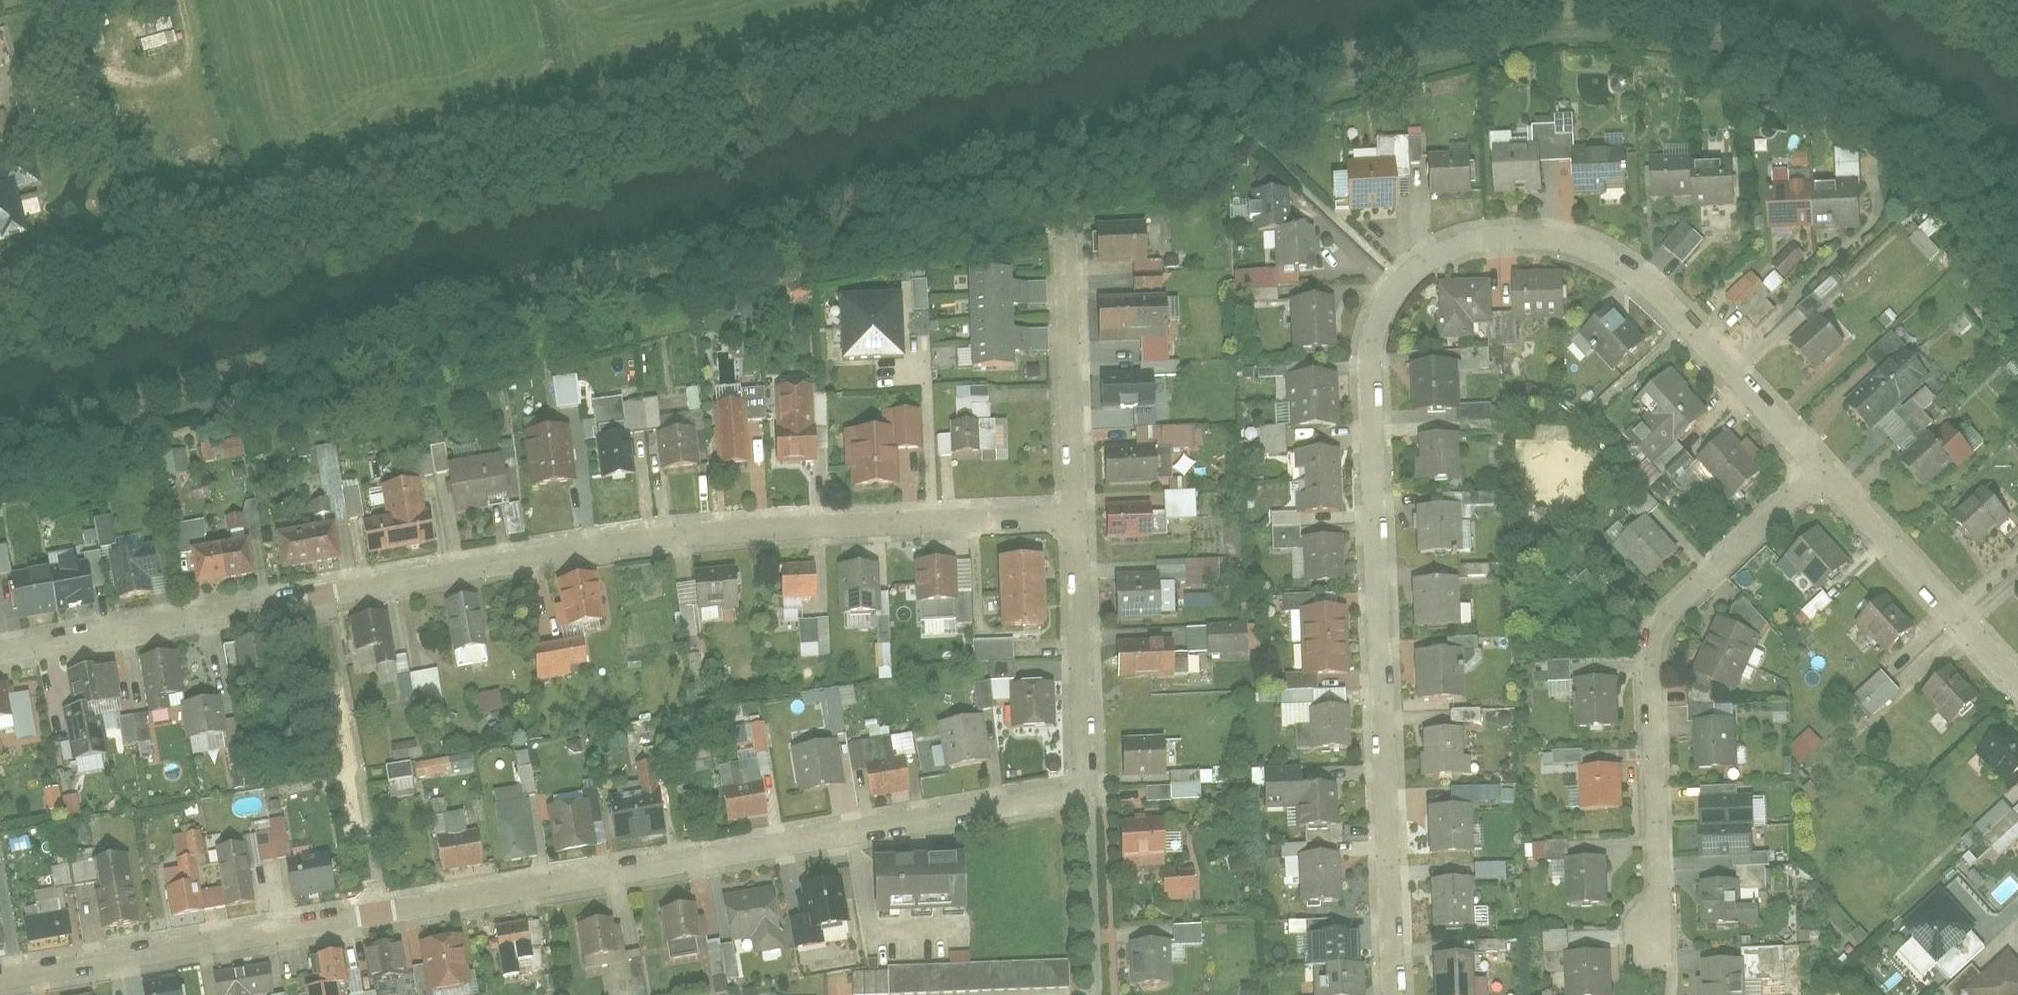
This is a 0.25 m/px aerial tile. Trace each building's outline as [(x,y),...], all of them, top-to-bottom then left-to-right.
[(2,237),(3,242),(31,236),(20,190),(43,184),(34,148),(0,156),(0,238),(2,237)] [(1541,148),(1496,149),(1497,195),(1543,193),(1541,148)] [(1629,190),(1627,150),(1576,152),(1577,192),(1629,190)] [(1429,196),(1472,195),(1471,154),(1427,155),(1429,196)] [(1693,209),(1736,207),(1734,164),(1693,165),(1692,159),(1652,160),(1653,201),(1693,200),(1693,209)] [(1348,163),(1349,213),(1395,212),(1394,162),(1348,163)] [(1816,187),(1818,230),(1862,229),(1861,185),(1816,187)] [(1772,188),(1773,231),(1818,230),(1816,187),(1772,188)] [(1318,269),(1316,228),(1289,229),(1288,189),(1250,190),(1252,233),(1276,232),(1278,271),(1318,269)] [(1683,220),(1660,245),(1681,264),(1704,239),(1683,220)] [(1098,222),(1099,264),(1146,263),(1145,221),(1098,222)] [(1927,237),(1930,234),(1923,226),(1910,236),(1929,259),(1939,251),(1927,237)] [(1723,296),(1746,319),(1758,307),(1764,313),(1771,306),(1764,299),(1804,260),(1794,250),(1761,282),(1750,271),(1723,296)] [(970,270),(973,368),(1016,367),(1016,354),(1031,353),(1030,329),(1016,330),(1015,305),(1030,305),(1029,282),(1014,282),(1014,269),(970,270)] [(1233,270),(1233,290),(1277,290),(1277,270),(1233,270)] [(1568,318),(1566,271),(1515,273),(1517,320),(1568,318)] [(911,310),(926,309),(924,278),(909,279),(911,310)] [(1492,281),(1440,283),(1442,340),(1478,339),(1478,325),(1494,325),(1492,281)] [(907,357),(905,295),(873,296),(874,358),(907,357)] [(874,358),(873,296),(840,297),(842,359),(874,358)] [(1166,298),(1099,301),(1101,340),(1167,338),(1166,298)] [(1294,355),(1338,353),(1335,298),(1291,300),(1294,355)] [(1616,371),(1647,342),(1614,307),(1583,336),(1616,371)] [(1823,317),(1793,344),(1817,370),(1847,343),(1823,317)] [(1884,370),(1847,403),(1874,432),(1933,379),(1892,334),(1869,354),(1884,370)] [(1578,335),(1571,343),(1586,357),(1594,350),(1578,335)] [(956,367),(964,366),(963,346),(955,346),(956,367)] [(1411,364),(1413,412),(1459,410),(1459,423),(1492,421),(1491,404),(1463,406),(1461,362),(1411,364)] [(1655,467),(1714,414),(1674,370),(1638,402),(1650,414),(1626,435),(1655,467)] [(1289,402),(1338,400),(1337,372),(1288,375),(1289,402)] [(551,376),(553,407),(577,406),(575,374),(551,376)] [(1104,379),(1105,409),(1140,408),(1139,378),(1104,379)] [(780,385),(779,461),(818,462),(818,426),(811,426),(811,385),(780,385)] [(953,386),(954,417),(988,416),(986,385),(953,386)] [(721,466),(751,464),(748,421),(768,419),(765,387),(742,389),(743,402),(716,404),(721,466)] [(1291,429),(1339,427),(1338,400),(1289,402),(1291,429)] [(898,450),(922,449),(921,408),(883,410),(884,427),(844,429),(846,473),(854,473),(854,487),(899,485),(898,450)] [(951,421),(952,452),(972,452),(971,420),(951,421)] [(971,420),(972,452),(992,451),(991,420),(971,420)] [(532,487),(578,481),(571,425),(524,431),(532,487)] [(1282,425),(1257,426),(1258,455),(1284,454),(1282,425)] [(1933,433),(1902,462),(1929,490),(1956,464),(1961,469),(1977,454),(1949,426),(1937,437),(1933,433)] [(661,471),(700,467),(696,428),(657,432),(661,471)] [(603,478),(635,474),(629,433),(598,437),(603,478)] [(1735,500),(1766,472),(1731,433),(1700,461),(1735,500)] [(1416,481),(1463,480),(1462,435),(1421,436),(1422,462),(1416,462),(1416,481)] [(219,443),(222,459),(243,455),(240,439),(219,443)] [(750,443),(753,462),(763,461),(760,442),(750,443)] [(339,488),(334,444),(315,446),(320,496),(312,497),(315,518),(360,513),(357,485),(339,488)] [(187,473),(185,449),(160,450),(162,475),(187,473)] [(1106,449),(1106,484),(1157,483),(1156,449),(1106,449)] [(1296,484),(1341,483),(1340,451),(1295,453),(1296,484)] [(456,515),(512,505),(502,454),(446,465),(456,515)] [(370,554),(439,541),(433,508),(425,509),(419,478),(381,485),(387,517),(364,521),(370,554)] [(1297,515),(1343,514),(1341,483),(1296,484),(1297,515)] [(1984,488),(1952,519),(1980,549),(2012,519),(1984,488)] [(1107,505),(1109,540),(1155,538),(1153,503),(1107,505)] [(1417,506),(1419,554),(1463,553),(1461,505),(1417,506)] [(1649,577),(1679,550),(1649,516),(1615,547),(1629,562),(1632,559),(1649,577)] [(307,529),(313,565),(343,559),(337,524),(307,529)] [(1306,584),(1346,582),(1343,535),(1302,538),(1301,526),(1273,528),(1275,551),(1303,549),(1306,584)] [(277,535),(284,570),(313,565),(307,529),(277,535)] [(94,550),(93,531),(82,532),(83,551),(94,550)] [(1820,590),(1849,564),(1819,531),(1790,557),(1820,590)] [(223,544),(229,581),(257,576),(250,540),(223,544)] [(196,549),(202,585),(229,581),(223,544),(196,549)] [(118,598),(152,593),(150,579),(160,578),(154,547),(111,554),(118,598)] [(1047,591),(1045,557),(1000,559),(1002,594),(1047,591)] [(1222,559),(1182,560),(1183,585),(1223,584),(1222,559)] [(956,560),(916,562),(918,602),(958,600),(956,560)] [(87,564),(49,571),(57,610),(95,603),(87,564)] [(816,597),(815,564),(778,566),(780,599),(816,597)] [(880,613),(878,564),(839,565),(841,614),(880,613)] [(741,607),(737,566),(695,570),(699,611),(741,607)] [(57,610),(49,571),(13,578),(20,617),(57,610)] [(1114,577),(1118,623),(1164,619),(1160,573),(1114,577)] [(605,619),(597,574),(560,581),(568,626),(605,619)] [(1414,579),(1414,630),(1460,629),(1460,579),(1414,579)] [(1049,626),(1047,591),(1002,594),(1004,628),(1049,626)] [(479,594),(445,600),(454,651),(487,645),(479,594)] [(1914,628),(1886,598),(1857,624),(1886,654),(1914,628)] [(1350,641),(1348,607),(1300,609),(1301,643),(1350,641)] [(388,613),(350,619),(355,652),(373,649),(376,670),(397,666),(388,613)] [(1706,647),(1749,666),(1761,640),(1717,621),(1706,647)] [(1247,655),(1246,624),(1208,625),(1209,656),(1247,655)] [(585,636),(531,645),(538,685),(592,675),(585,636)] [(272,637),(224,647),(231,684),(279,675),(272,637)] [(1117,640),(1119,678),(1175,676),(1174,638),(1117,640)] [(971,639),(971,663),(1012,663),(1012,639),(971,639)] [(1351,675),(1350,641),(1301,643),(1302,677),(1351,675)] [(889,677),(888,643),(873,644),(875,678),(889,677)] [(1694,674),(1738,693),(1749,666),(1706,647),(1694,674)] [(139,658),(149,713),(169,709),(167,697),(186,694),(178,651),(139,658)] [(1419,701),(1465,699),(1463,652),(1417,653),(1419,701)] [(65,714),(73,761),(109,754),(100,707),(122,703),(115,667),(97,670),(97,666),(69,671),(77,712),(65,714)] [(1925,692),(1954,725),(1982,700),(1953,667),(1925,692)] [(1850,695),(1869,718),(1899,692),(1880,669),(1850,695)] [(1579,729),(1621,727),(1619,679),(1577,681),(1579,729)] [(973,709),(991,708),(991,700),(1004,700),(1003,680),(972,682),(973,709)] [(1057,727),(1054,681),(1012,683),(1014,729),(1057,727)] [(0,684),(0,720),(18,716),(11,682),(0,684)] [(840,706),(853,705),(852,686),(823,688),(826,735),(841,734),(840,706)] [(478,713),(502,707),(497,689),(474,694),(478,713)] [(221,697),(181,704),(187,740),(227,734),(221,697)] [(1731,717),(1731,704),(1708,705),(1709,714),(1690,715),(1690,719),(1731,717)] [(1352,749),(1350,707),(1311,708),(1313,750),(1352,749)] [(1479,708),(1448,710),(1448,723),(1480,721),(1479,708)] [(121,744),(149,739),(143,712),(116,717),(121,744)] [(990,761),(981,714),(937,722),(945,769),(990,761)] [(1736,723),(1696,725),(1699,769),(1739,767),(1736,723)] [(2008,785),(2017,775),(2017,739),(2007,727),(1979,753),(2008,785)] [(1810,729),(1787,745),(1798,761),(1821,745),(1810,729)] [(1466,731),(1424,733),(1425,755),(1422,755),(1422,778),(1472,776),(1471,758),(1467,758),(1466,731)] [(1124,741),(1125,780),(1168,779),(1167,739),(1124,741)] [(793,749),(801,793),(844,785),(836,741),(793,749)] [(414,755),(412,743),(389,749),(392,761),(414,755)] [(708,747),(689,751),(693,770),(712,766),(708,747)] [(1582,768),(1581,750),(1542,751),(1542,769),(1582,768)] [(470,772),(469,756),(412,759),(413,775),(470,772)] [(886,760),(892,795),(911,791),(905,757),(886,760)] [(407,760),(382,764),(385,780),(410,775),(407,760)] [(867,763),(873,798),(892,795),(886,760),(867,763)] [(617,845),(668,835),(653,762),(636,765),(643,798),(609,804),(617,845)] [(1583,811),(1624,809),(1623,765),(1582,767),(1583,811)] [(1299,829),(1339,827),(1336,784),(1304,786),(1303,768),(1267,770),(1269,809),(1297,807),(1299,829)] [(386,781),(389,797),(414,792),(412,777),(386,781)] [(741,786),(746,820),(766,816),(761,783),(741,786)] [(1144,786),(1145,802),(1167,801),(1167,785),(1144,786)] [(1447,787),(1447,804),(1500,802),(1499,785),(1447,787)] [(720,789),(726,823),(746,820),(741,786),(720,789)] [(1113,790),(1114,800),(1143,798),(1142,788),(1113,790)] [(1703,827),(1752,826),(1752,795),(1702,796),(1703,827)] [(494,805),(504,862),(537,857),(527,800),(494,805)] [(546,807),(554,854),(597,847),(589,800),(546,807)] [(1957,838),(1975,861),(1991,848),(1996,855),(2017,838),(2017,819),(2004,801),(1957,838)] [(1429,807),(1431,856),(1474,854),(1473,805),(1429,807)] [(1166,820),(1123,822),(1124,859),(1168,857),(1166,820)] [(1703,857),(1753,857),(1752,826),(1703,827),(1703,857)] [(457,832),(463,868),(484,865),(478,828),(457,832)] [(436,835),(442,872),(463,868),(457,832),(436,835)] [(166,889),(171,919),(228,909),(225,887),(204,891),(199,862),(207,861),(203,833),(187,835),(191,858),(180,860),(184,886),(166,889)] [(225,887),(228,909),(257,905),(246,842),(218,847),(225,887)] [(330,853),(289,861),(296,900),(337,893),(330,853)] [(105,930),(138,924),(126,854),(93,860),(105,930)] [(968,912),(966,854),(877,857),(879,914),(968,912)] [(1342,903),(1340,854),(1298,856),(1301,905),(1342,903)] [(1567,859),(1569,906),(1610,905),(1608,858),(1567,859)] [(66,865),(69,883),(85,880),(81,862),(66,865)] [(1503,863),(1473,863),(1472,878),(1503,878),(1503,863)] [(49,865),(51,885),(67,884),(65,864),(49,865)] [(1165,894),(1197,893),(1196,869),(1164,870),(1165,894)] [(790,918),(795,949),(825,944),(823,930),(850,925),(842,879),(803,886),(808,915),(790,918)] [(1432,880),(1433,929),(1475,928),(1473,879),(1432,880)] [(1742,886),(1702,886),(1702,925),(1762,925),(1762,908),(1742,908),(1742,886)] [(755,954),(785,949),(775,887),(724,896),(732,943),(752,940),(755,954)] [(1977,928),(1942,890),(1903,926),(1938,964),(1977,928)] [(696,904),(661,911),(667,945),(702,938),(696,904)] [(69,910),(25,919),(30,944),(74,935),(69,910)] [(613,920),(578,926),(583,959),(619,953),(613,920)] [(531,958),(526,922),(497,926),(499,938),(488,940),(490,954),(500,952),(503,978),(517,976),(515,961),(531,958)] [(1130,944),(1131,988),(1174,987),(1173,948),(1204,947),(1204,925),(1174,926),(1175,942),(1130,944)] [(1568,951),(1567,930),(1541,931),(1543,953),(1568,951)] [(1365,965),(1359,965),(1358,934),(1311,936),(1313,968),(1320,967),(1322,994),(1367,994),(1365,965)] [(471,983),(462,936),(419,944),(428,991),(471,983)] [(405,974),(399,942),(365,949),(372,980),(405,974)] [(1759,975),(1782,975),(1783,948),(1759,948),(1759,975)] [(852,994),(1067,988),(1066,959),(969,962),(969,951),(948,952),(949,965),(847,968),(847,976),(829,976),(829,994),(852,994)] [(1611,951),(1565,953),(1567,994),(1613,994),(1611,951)] [(2009,951),(1965,990),(1969,994),(2017,994),(2017,960),(2009,951)] [(345,952),(317,957),(322,987),(307,989),(308,994),(342,994),(340,986),(350,984),(345,952)] [(1434,955),(1435,994),(1476,994),(1475,954),(1434,955)] [(1745,960),(1702,961),(1702,980),(1696,980),(1697,994),(1746,994),(1745,960)] [(270,962),(213,970),(216,994),(251,994),(274,992),(270,962)] [(179,977),(142,984),(144,994),(182,994),(179,977)]
